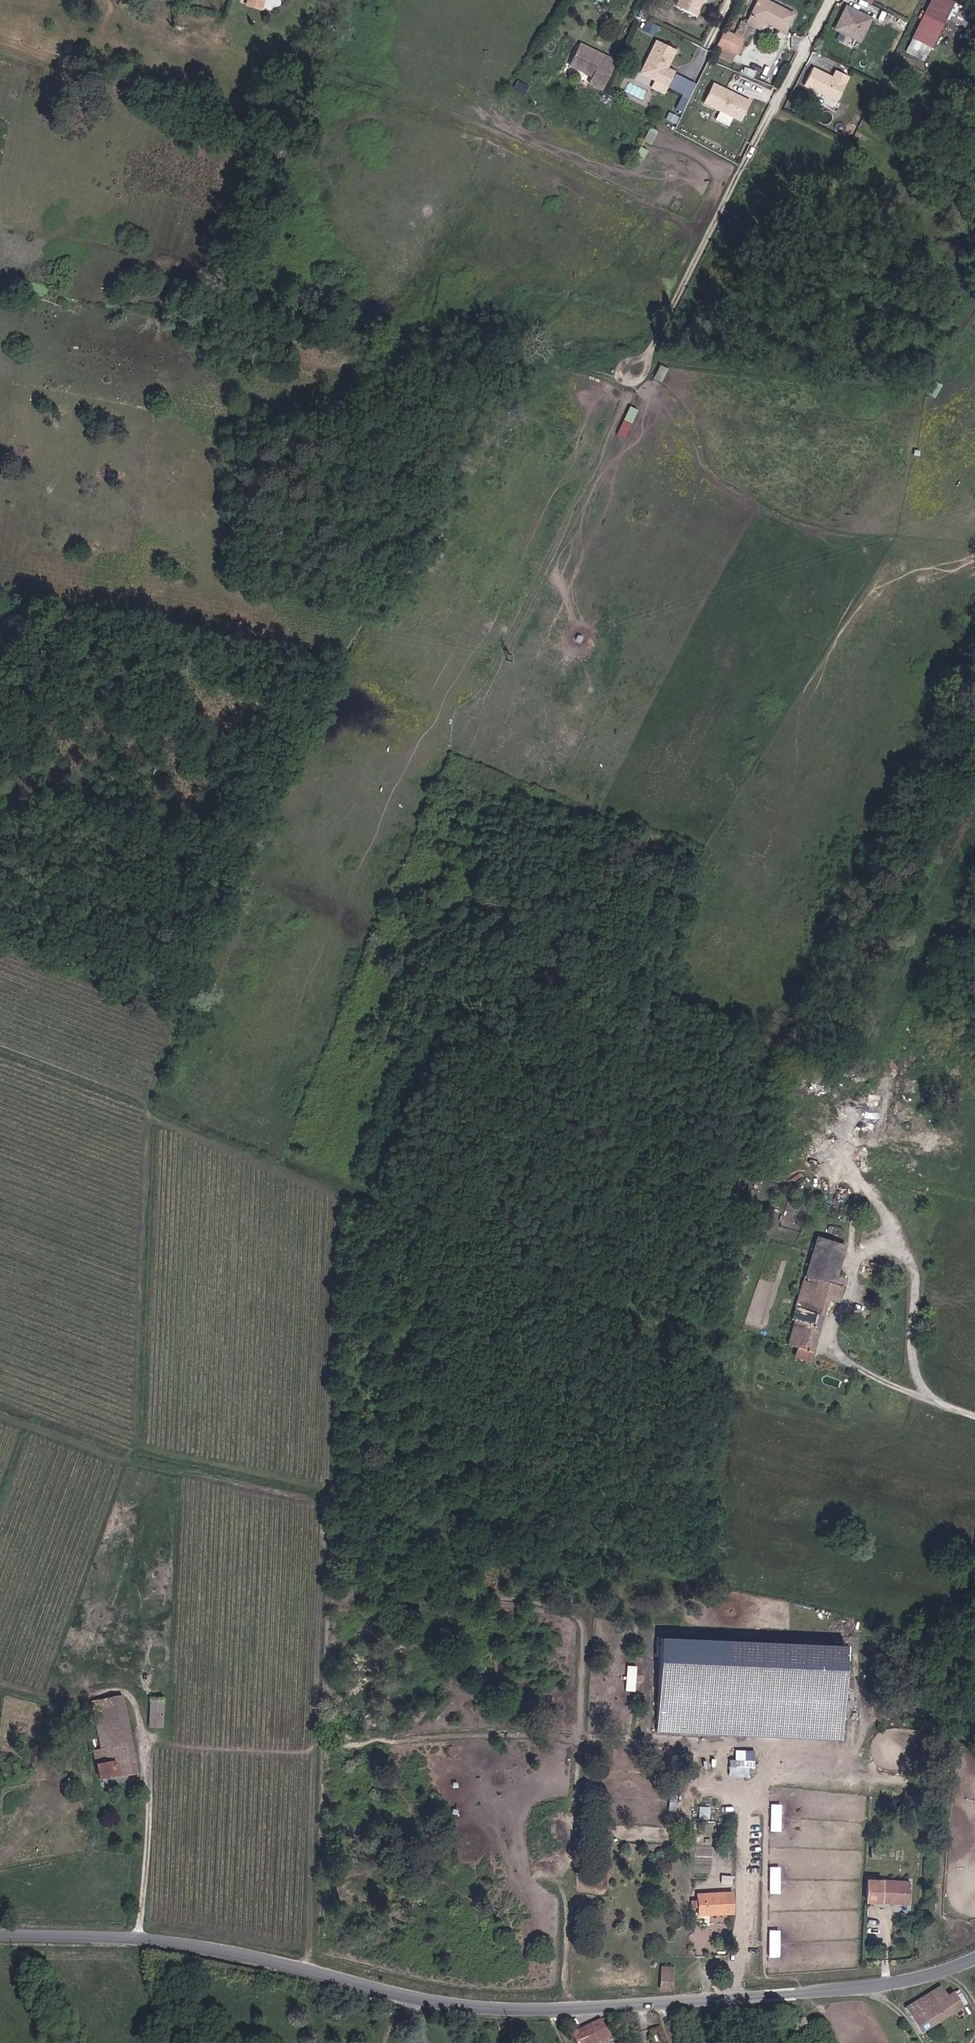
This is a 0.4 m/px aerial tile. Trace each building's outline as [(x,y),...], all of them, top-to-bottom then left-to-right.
[(674,3),(692,13),(699,0),(676,0),(674,3)] [(745,21),(747,22),(747,23),(758,28),(761,20),(782,29),(789,12),(762,0),(754,0),(745,21)] [(957,0),(933,0),(919,30),(938,39),(952,11),(957,0)] [(964,0),(957,0),(952,11),(958,14),(964,0)] [(972,0),(964,0),(958,14),(969,19),(974,8),(974,1),(972,0)] [(870,20),(845,7),(833,31),(858,44),(870,20)] [(747,22),(745,21),(740,19),(733,35),(740,38),(747,23),(747,22)] [(938,39),(919,30),(916,36),(935,46),(938,39)] [(740,38),(733,35),(724,31),(717,46),(737,53),(743,40),(740,38)] [(639,71),(665,84),(673,69),(666,66),(674,48),(655,39),(639,71)] [(602,54),(579,45),(568,66),(593,76),(602,54)] [(602,54),(593,76),(590,83),(602,89),(615,60),(602,54)] [(809,64),(801,81),(833,97),(845,73),(833,67),(829,74),(809,64)] [(747,97),(710,79),(700,98),(737,116),(747,97)] [(836,107),(839,101),(818,92),(815,98),(836,107)] [(628,405),(619,433),(627,435),(635,408),(628,405)] [(781,1357),(804,1365),(827,1308),(838,1311),(844,1296),(833,1292),(845,1253),(821,1244),(816,1257),(781,1357)] [(842,1658),(843,1641),(660,1635),(658,1696),(671,1696),(672,1668),(734,1671),(735,1662),(752,1662),(752,1655),(842,1658)] [(119,1670),(99,1673),(101,1685),(120,1681),(119,1670)] [(101,1685),(99,1673),(85,1676),(94,1720),(87,1722),(93,1751),(131,1744),(120,1681),(101,1685)] [(755,1766),(756,1749),(745,1748),(744,1758),(730,1757),(728,1774),(749,1775),(750,1766),(755,1766)] [(904,1871),(860,1868),(860,1888),(903,1891),(904,1871)] [(688,1893),(688,1901),(688,1909),(723,1907),(723,1885),(687,1886),(688,1893)] [(680,1901),(688,1901),(688,1893),(680,1893),(680,1901)] [(667,1984),(667,1967),(653,1967),(653,1983),(667,1984)] [(932,1978),(899,1992),(907,2007),(926,1998),(925,1995),(937,1989),(932,1978)] [(907,2007),(899,1992),(892,1996),(905,2022),(951,2000),(943,1986),(937,1989),(925,1995),(926,1998),(907,2007)] [(563,2029),(568,2042),(576,2042),(601,2032),(594,2016),(563,2029)] [(511,2019),(501,2024),(505,2035),(516,2031),(511,2019)]
